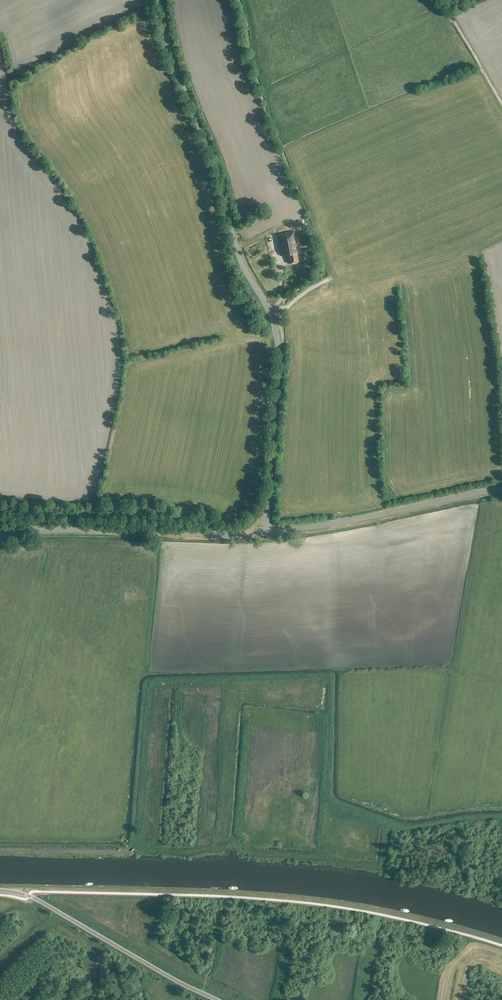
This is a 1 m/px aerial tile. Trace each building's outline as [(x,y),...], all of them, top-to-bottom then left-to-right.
[(294,231),(278,234),(281,256),(287,255),(289,263),(299,261),(297,253),(298,253),(294,231)]
